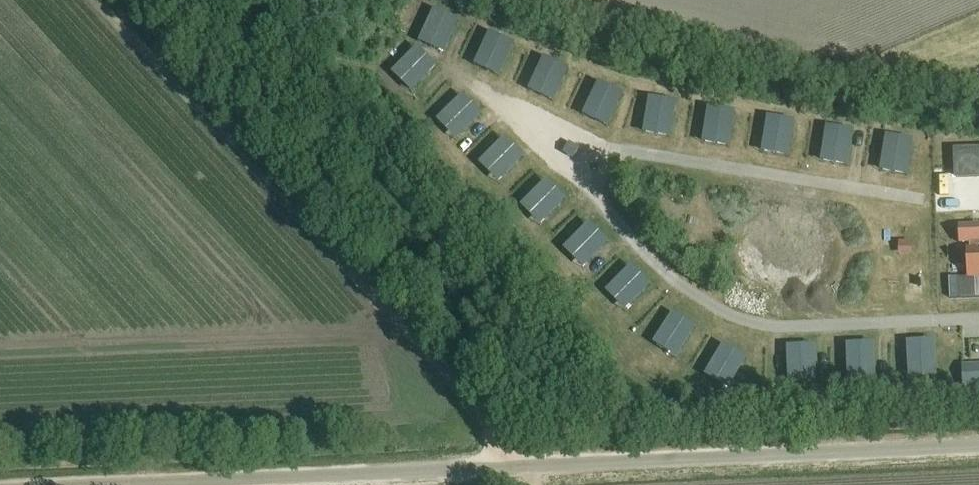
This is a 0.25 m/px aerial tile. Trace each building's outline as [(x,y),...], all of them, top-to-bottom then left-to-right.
[(436,38),(449,43),(458,20),(445,15),(436,38)] [(485,38),(474,63),(502,75),(513,50),(485,38)] [(411,51),(392,70),(412,90),(431,71),(411,51)] [(529,87),(556,100),(567,76),(540,64),(529,87)] [(583,113),(611,125),(621,100),(593,88),(583,113)] [(462,93),(442,112),(463,134),(483,114),(462,93)] [(648,104),(642,130),(672,136),(677,109),(648,104)] [(703,140),(733,143),(735,118),(706,115),(703,140)] [(766,122),(760,149),(789,155),(795,129),(766,122)] [(821,159),(850,163),(853,136),(824,133),(821,159)] [(505,175),(524,155),(505,136),(485,156),(505,175)] [(909,172),(912,147),(896,145),(896,147),(884,146),(881,168),(909,172)] [(957,180),(978,180),(978,154),(956,155),(957,180)] [(526,198),(546,218),(566,199),(546,178),(526,198)] [(569,241),(588,261),(609,242),(589,222),(569,241)] [(949,279),(950,299),(959,299),(975,299),(978,298),(978,227),(959,227),(960,244),(969,244),(970,249),(966,249),(967,279),(966,279),(958,279),(949,279)] [(631,304),(651,285),(631,264),(611,283),(631,304)] [(657,335),(683,350),(697,327),(671,311),(657,335)] [(908,367),(933,366),(932,339),(907,340),(908,367)] [(847,369),(876,368),(875,341),(846,343),(847,369)] [(722,343),(709,366),(733,380),(747,357),(722,343)] [(788,371),(816,369),(815,344),(787,345),(788,371)] [(962,365),(962,383),(978,382),(978,365),(962,365)]
